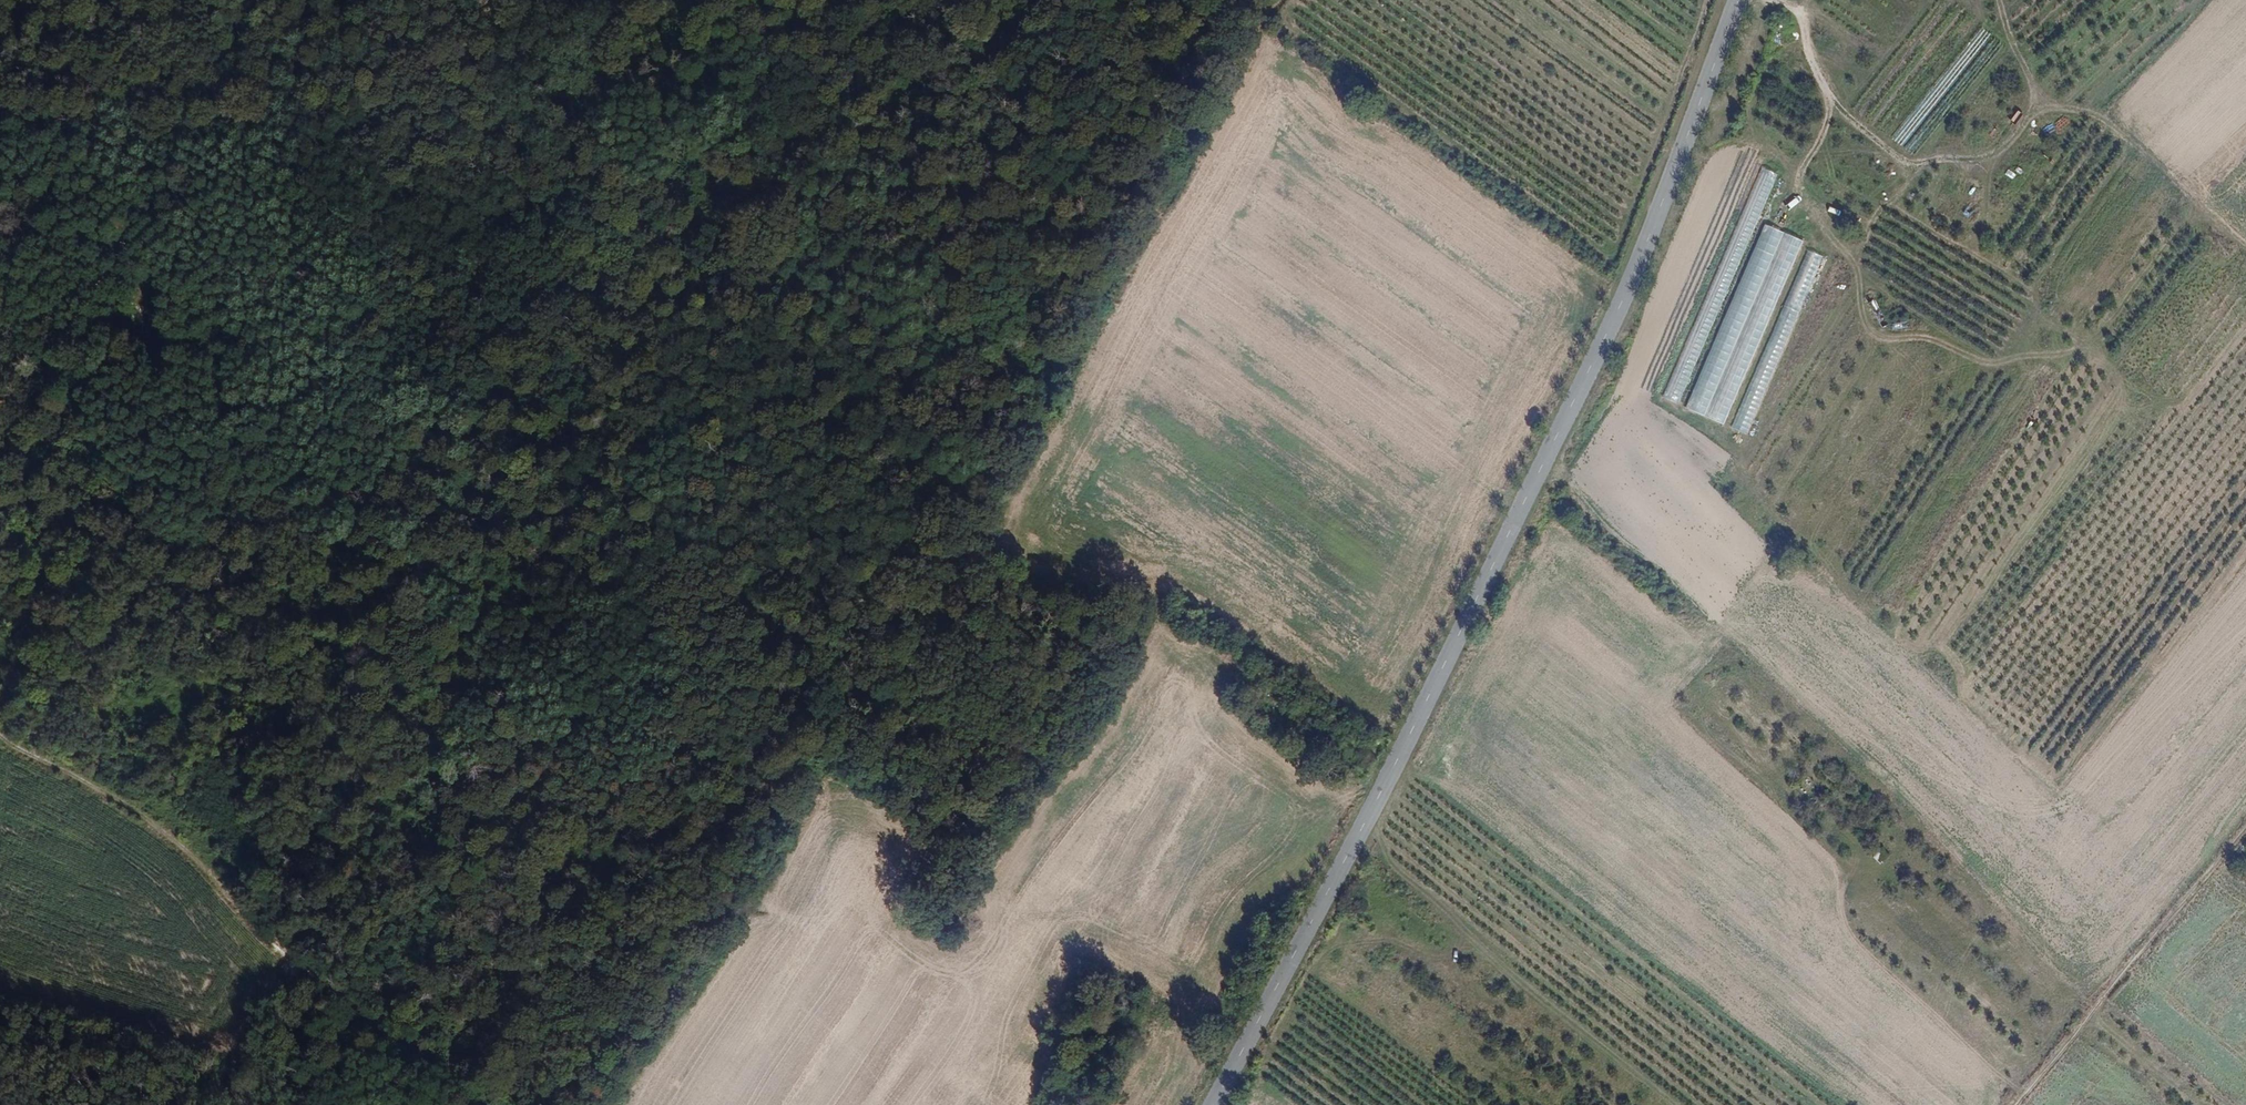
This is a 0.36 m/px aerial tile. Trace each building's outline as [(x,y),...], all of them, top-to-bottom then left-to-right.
[(667,39),(656,31),(652,38),(661,46),(667,39)] [(1679,366),(1695,372),(1775,173),(1759,167),(1679,366)] [(1761,223),(1688,410),(1727,425),(1800,238),(1761,223)] [(232,410),(227,418),(236,422),(240,414),(232,410)] [(227,418),(224,425),(232,429),(236,422),(227,418)] [(1603,629),(1611,637),(1619,629),(1610,621),(1603,629)]
